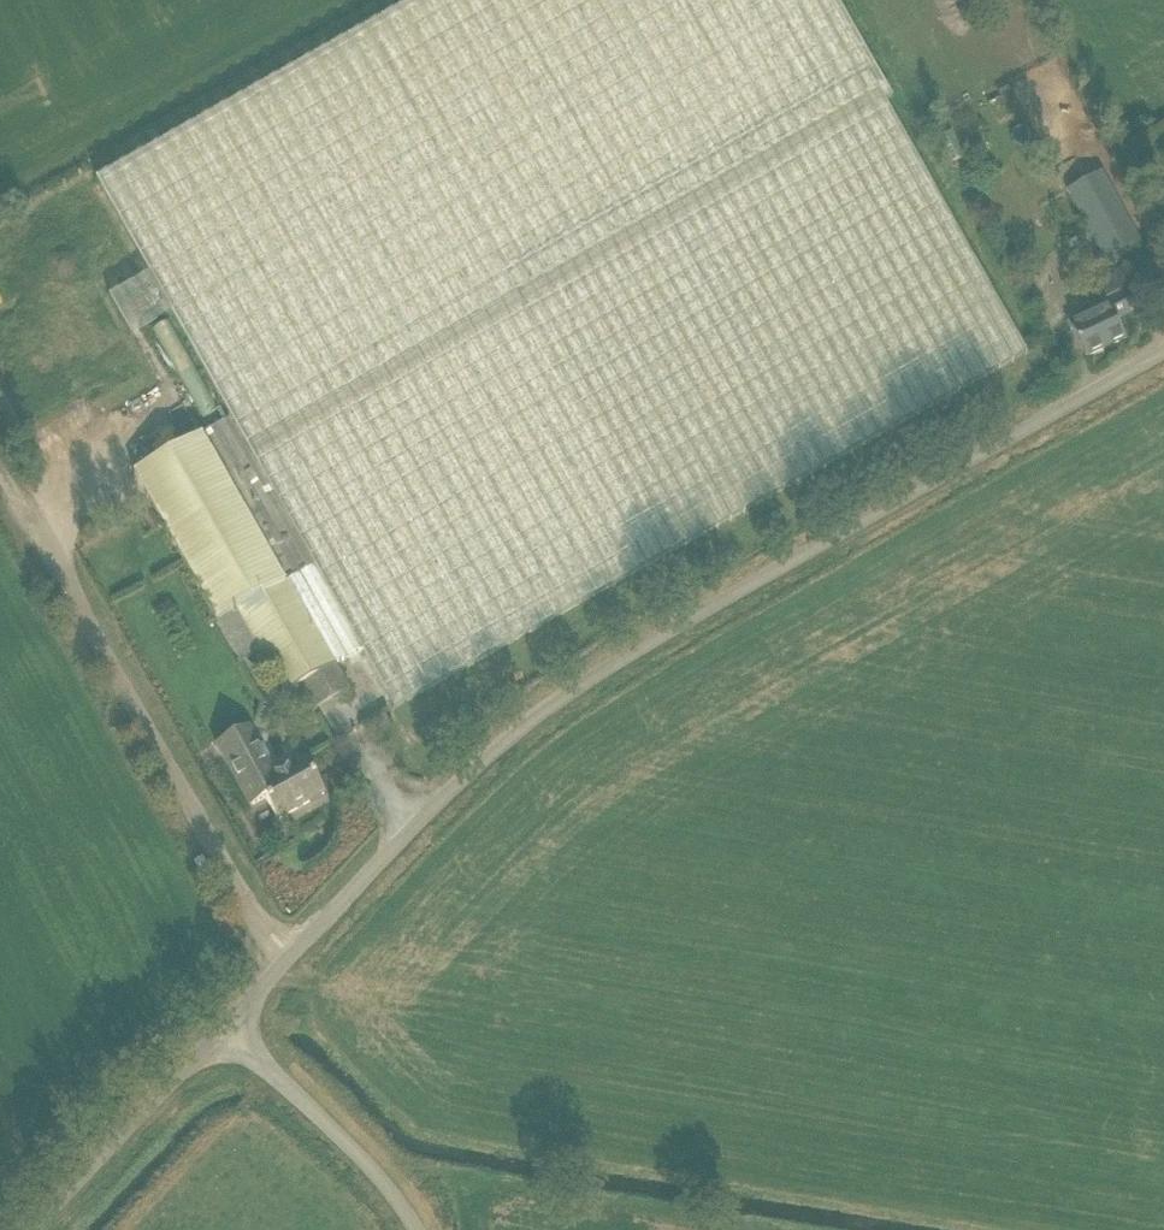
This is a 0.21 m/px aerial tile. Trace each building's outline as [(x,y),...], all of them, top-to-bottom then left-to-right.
[(285,695),(334,666),(364,650),(398,709),(1025,354),(884,104),(891,100),(835,0),(417,0),(96,181),(148,275),(108,298),(130,336),(170,314),(229,418),(131,475),(216,622),(236,611),(285,695)] [(1101,173),(1067,191),(1108,267),(1142,248),(1101,173)] [(1116,321),(1133,313),(1123,293),(1066,320),(1085,359),(1125,339),(1116,321)] [(256,743),(224,761),(250,808),(265,799),(277,821),(323,795),(304,759),(301,761),(297,759),(286,765),(286,769),(274,776),(267,764),(269,761),(262,747),(258,747),(256,743)]
